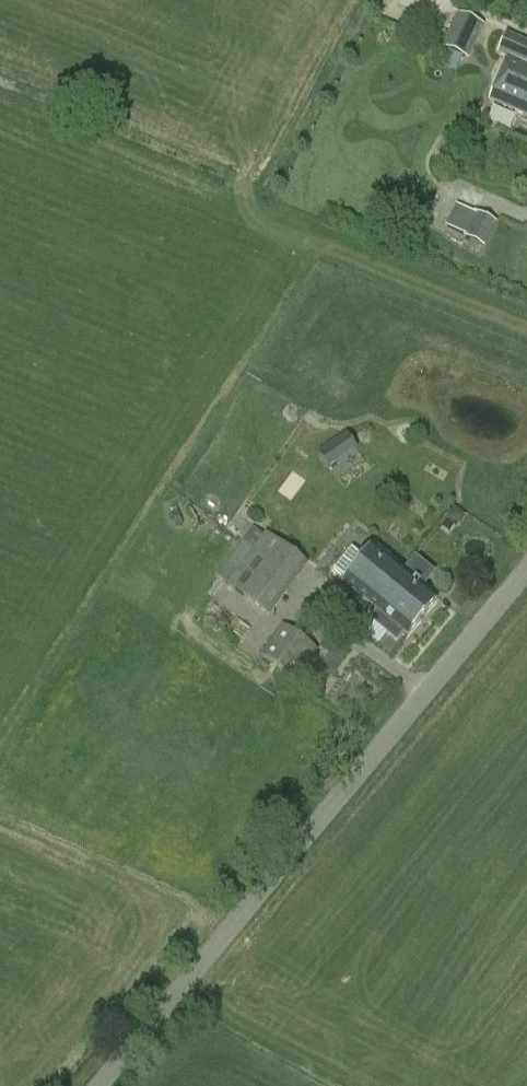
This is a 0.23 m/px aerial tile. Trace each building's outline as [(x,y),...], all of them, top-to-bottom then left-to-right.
[(441,50),(468,61),(484,26),(457,15),(441,50)] [(498,54),(508,59),(489,102),(526,119),(526,42),(507,34),(498,54)] [(465,236),(464,238),(484,248),(496,222),(476,212),(475,215),(456,206),(446,227),(465,236)] [(318,455),(328,468),(337,462),(328,448),(318,455)] [(447,520),(459,528),(466,517),(455,508),(447,520)] [(243,542),(242,544),(295,583),(309,565),(266,534),(254,550),(243,542)] [(269,619),(295,583),(242,544),(227,563),(238,571),(227,586),(269,619)] [(333,570),(347,581),(344,586),(373,610),(383,619),(377,626),(396,643),(403,635),(406,638),(438,601),(406,574),(375,548),(365,560),(351,549),(333,570)] [(317,651),(283,626),(260,656),(296,682),(317,651)] [(337,646),(324,665),(336,675),(350,655),(337,646)]
